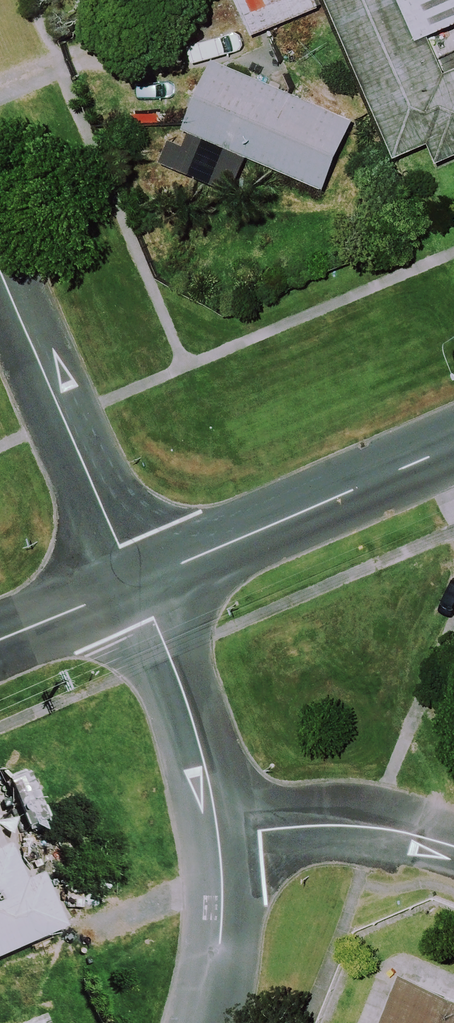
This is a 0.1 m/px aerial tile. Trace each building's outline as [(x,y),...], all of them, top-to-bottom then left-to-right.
[(322,0),(244,0),(259,36),(325,8),(322,0)] [(401,154),(436,139),(443,157),(453,153),(453,0),(336,0),(401,154)] [(361,121),(225,58),(193,127),(329,190),(361,121)] [(40,972),(29,945),(68,928),(45,874),(29,881),(14,847),(0,853),(0,990),(40,972)] [(405,974),(386,1022),(453,1022),(453,993),(405,974)] [(54,1014),(29,1022),(58,1022),(54,1014)]
